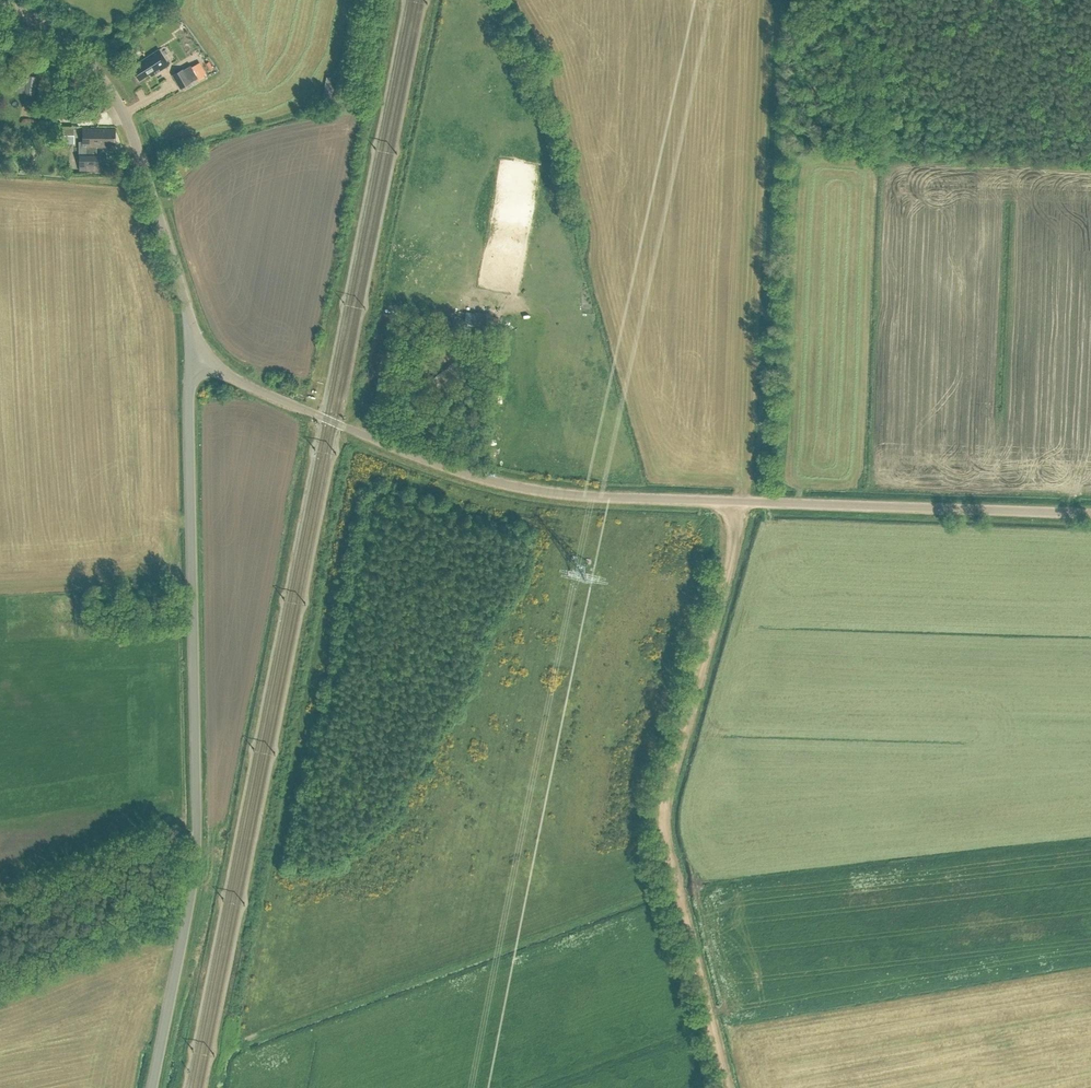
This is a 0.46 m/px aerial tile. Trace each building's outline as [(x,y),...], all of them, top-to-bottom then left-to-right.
[(152,76),(168,65),(158,50),(132,68),(140,81),(150,74),(152,76)] [(179,89),(198,78),(190,64),(171,75),(179,89)] [(336,95),(342,70),(335,68),(328,93),(336,95)] [(20,74),(17,92),(34,95),(37,76),(20,74)] [(79,142),(79,169),(98,169),(98,155),(95,155),(95,146),(112,147),(112,143),(115,143),(115,129),(83,128),(83,142),(79,142)] [(473,324),(490,326),(491,314),(474,312),(474,313),(466,312),(464,322),(473,323),(473,324)]
